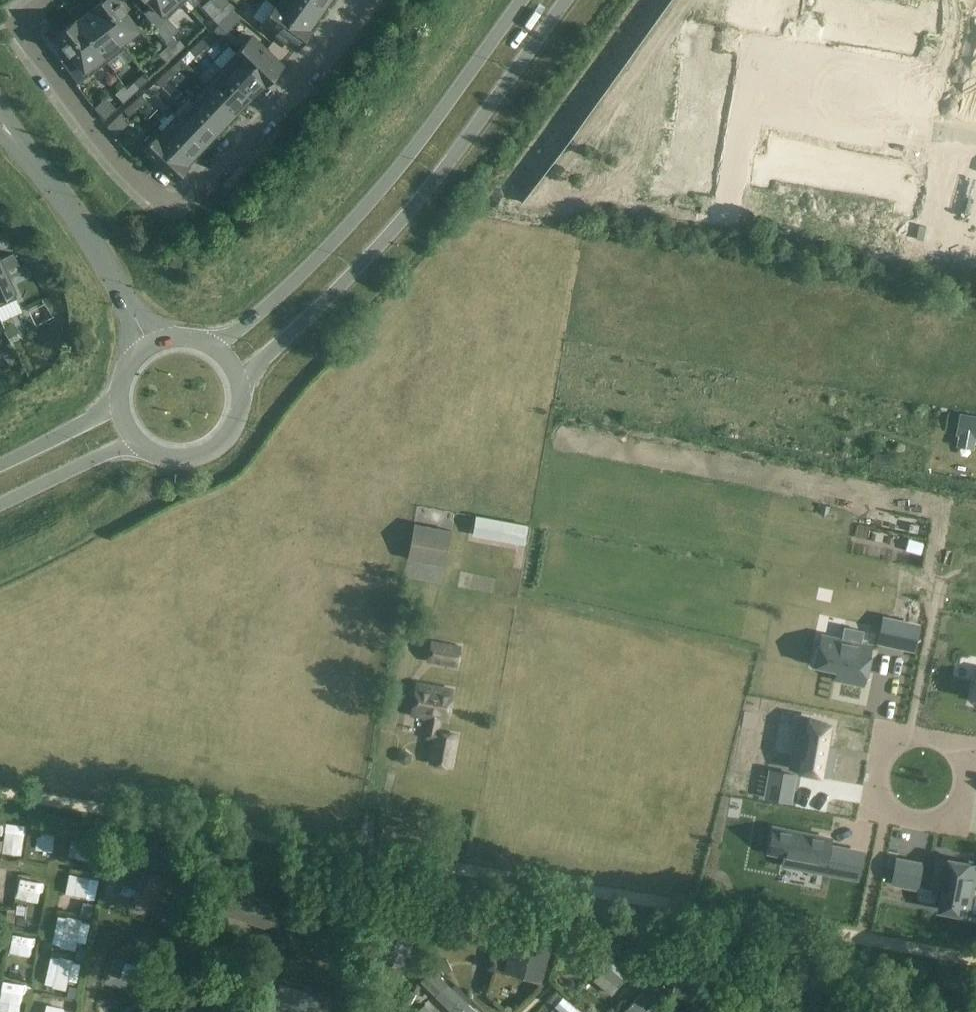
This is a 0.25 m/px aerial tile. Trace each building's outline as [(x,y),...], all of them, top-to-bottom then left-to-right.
[(125,11),(126,10),(120,1),(118,2),(117,0),(102,0),(93,7),(125,48),(126,48),(122,42),(139,29),(125,11)] [(181,0),(149,0),(167,18),(183,3),(181,0)] [(320,11),(304,0),(282,0),(277,6),(276,5),(275,6),(310,31),(311,29),(308,28),(320,11)] [(328,0),(304,0),(320,11),(328,0)] [(727,20),(753,25),(757,0),(731,0),(727,20)] [(753,25),(776,29),(781,5),(793,8),(794,0),(757,0),(753,25)] [(817,9),(830,11),(825,35),(848,40),(856,0),(819,0),(817,9)] [(848,40),(849,40),(850,39),(870,43),(877,3),(859,0),(856,0),(848,40)] [(236,7),(230,1),(221,10),(227,16),(236,7)] [(899,7),(891,48),(914,52),(919,28),(931,30),(936,5),(922,2),(920,12),(899,7)] [(877,3),(870,43),(890,46),(890,48),(891,48),(899,7),(877,3)] [(297,49),(310,31),(275,6),(262,24),(297,49)] [(125,48),(93,7),(93,8),(77,21),(76,20),(75,20),(107,62),(125,48)] [(218,24),(227,16),(221,10),(213,18),(218,24)] [(107,62),(75,20),(57,34),(64,43),(63,44),(69,52),(60,59),(79,83),(107,62)] [(217,23),(211,29),(220,37),(225,31),(217,23)] [(688,26),(686,38),(711,43),(713,31),(688,26)] [(938,31),(937,39),(949,41),(950,33),(938,31)] [(197,44),(202,50),(211,42),(205,36),(197,44)] [(267,82),(283,66),(252,36),(236,52),(267,82)] [(686,38),(683,52),(692,54),(688,75),(727,83),(732,59),(709,55),(711,43),(686,38)] [(937,39),(935,46),(947,49),(949,41),(937,39)] [(176,54),(185,46),(179,40),(170,48),(176,54)] [(188,52),(193,58),(202,50),(197,44),(188,52)] [(167,63),(176,54),(170,48),(168,45),(159,54),(167,63)] [(966,66),(975,68),(975,46),(970,45),(966,66)] [(266,83),(267,82),(236,52),(235,54),(237,55),(223,70),(250,96),(264,81),(266,83)] [(165,73),(170,79),(179,71),(174,65),(165,73)] [(962,87),(975,90),(975,68),(966,66),(962,87)] [(655,69),(653,77),(665,79),(667,71),(655,69)] [(235,111),(250,96),(223,70),(208,85),(235,111)] [(156,82),(161,87),(170,79),(165,73),(156,82)] [(930,73),(929,81),(941,83),(942,75),(930,73)] [(688,75),(684,97),(723,104),(727,83),(688,75)] [(132,94),(141,86),(136,80),(127,88),(132,94)] [(123,103),(132,94),(127,88),(124,85),(115,94),(123,103)] [(220,127),(235,111),(208,85),(193,100),(188,95),(188,96),(220,127)] [(945,121),(971,126),(973,114),(975,114),(975,90),(962,87),(958,109),(948,107),(945,121)] [(133,103),(138,109),(147,101),(142,95),(133,103)] [(173,111),(205,143),(220,127),(188,96),(173,111)] [(684,97),(680,119),(719,126),(723,104),(684,97)] [(124,111),(129,117),(138,109),(133,103),(124,111)] [(639,103),(637,111),(649,113),(650,105),(639,103)] [(190,158),(205,143),(173,111),(172,112),(177,117),(163,132),(190,158)] [(680,119),(676,140),(715,148),(719,126),(680,119)] [(635,124),(633,132),(645,134),(646,126),(635,124)] [(186,163),(190,158),(163,132),(158,127),(140,145),(175,178),(188,165),(186,163)] [(633,132),(632,140),(643,142),(645,134),(633,132)] [(758,158),(753,183),(767,186),(769,176),(791,181),(798,140),(775,136),(770,160),(758,158)] [(676,140),(672,161),(712,169),(712,168),(711,168),(715,148),(676,140)] [(798,140),(791,181),(812,185),(819,146),(799,142),(799,141),(798,140)] [(819,146),(812,185),(833,189),(840,150),(819,146)] [(840,150),(833,189),(854,193),(862,154),(840,150)] [(862,154),(854,193),(875,197),(883,156),(882,156),(882,157),(862,154)] [(883,156),(875,197),(897,201),(895,210),(909,213),(914,188),(902,185),(906,161),(883,156)] [(658,181),(656,195),(681,200),(683,188),(708,192),(712,169),(672,161),(668,183),(658,181)] [(798,212),(796,223),(804,225),(806,213),(798,212)] [(806,213),(804,225),(812,227),(814,215),(806,213)] [(841,220),(839,231),(847,233),(849,221),(841,220)] [(849,221),(847,233),(854,234),(857,223),(849,221)] [(17,298),(0,261),(0,306),(17,298)] [(5,331),(9,338),(19,332),(15,325),(5,331)] [(17,354),(12,345),(11,343),(0,347),(0,349),(3,355),(10,357),(17,354)] [(958,434),(975,437),(975,438),(975,416),(960,413),(956,434),(958,434)] [(507,522),(476,516),(472,536),(526,547),(529,526),(507,521),(507,522)] [(408,559),(414,560),(444,565),(451,530),(414,523),(411,539),(408,559)] [(896,620),(891,644),(903,646),(908,623),(896,620)] [(871,645),(822,635),(816,664),(844,670),(842,679),(863,684),(871,645)] [(461,646),(431,640),(426,663),(459,669),(461,646)] [(432,765),(454,768),(459,735),(438,731),(440,720),(449,721),(454,690),(418,684),(413,715),(431,718),(428,737),(436,739),(432,765)] [(830,724),(802,718),(791,767),(829,775),(834,755),(824,753),(830,724)] [(412,755),(406,750),(399,754),(398,761),(404,766),(411,763),(412,755)] [(766,797),(790,801),(794,776),(771,771),(766,797)] [(747,801),(747,781),(737,781),(737,801),(747,801)] [(857,877),(861,852),(839,848),(828,846),(830,838),(774,828),(769,852),(785,856),(784,864),(834,873),(857,877)] [(37,837),(35,850),(48,851),(50,839),(37,837)] [(915,887),(965,896),(967,888),(975,890),(975,864),(932,856),(930,864),(919,862),(915,887)] [(270,861),(259,857),(256,865),(268,869),(270,861)] [(905,885),(909,861),(897,859),(893,883),(905,885)] [(127,865),(119,883),(138,892),(134,903),(156,911),(166,881),(149,875),(152,867),(142,862),(139,870),(127,865)] [(105,876),(108,866),(101,864),(98,874),(105,876)] [(66,873),(65,892),(81,894),(83,874),(66,873)] [(269,930),(270,927),(276,929),(279,930),(286,907),(277,904),(278,902),(231,887),(223,913),(269,930)] [(383,892),(374,890),(371,903),(381,904),(383,892)] [(84,902),(81,913),(91,916),(94,904),(84,902)] [(55,916),(54,934),(84,935),(85,917),(55,916)] [(25,918),(17,917),(16,928),(24,928),(25,918)] [(556,918),(554,927),(565,929),(567,921),(556,918)] [(542,981),(543,980),(555,936),(519,926),(506,971),(542,981)] [(382,928),(379,937),(373,956),(395,964),(402,934),(382,928)] [(595,943),(576,967),(584,973),(616,998),(623,989),(619,986),(631,971),(595,943)] [(86,950),(78,948),(75,959),(83,961),(86,950)] [(447,958),(438,962),(443,974),(452,970),(447,958)] [(646,958),(637,967),(644,973),(652,964),(646,958)] [(432,969),(421,982),(452,1011),(477,1011),(432,969)] [(646,981),(638,989),(642,992),(652,1002),(660,994),(646,981)] [(18,983),(1,982),(0,990),(0,999),(16,1001),(18,983)] [(272,1011),(316,1011),(320,996),(280,985),(272,1011)] [(77,987),(69,986),(67,996),(75,998),(77,987)] [(642,992),(623,1011),(643,1011),(652,1002),(642,992)] [(561,1011),(580,1011),(575,1008),(564,998),(555,1008),(561,1011)]
